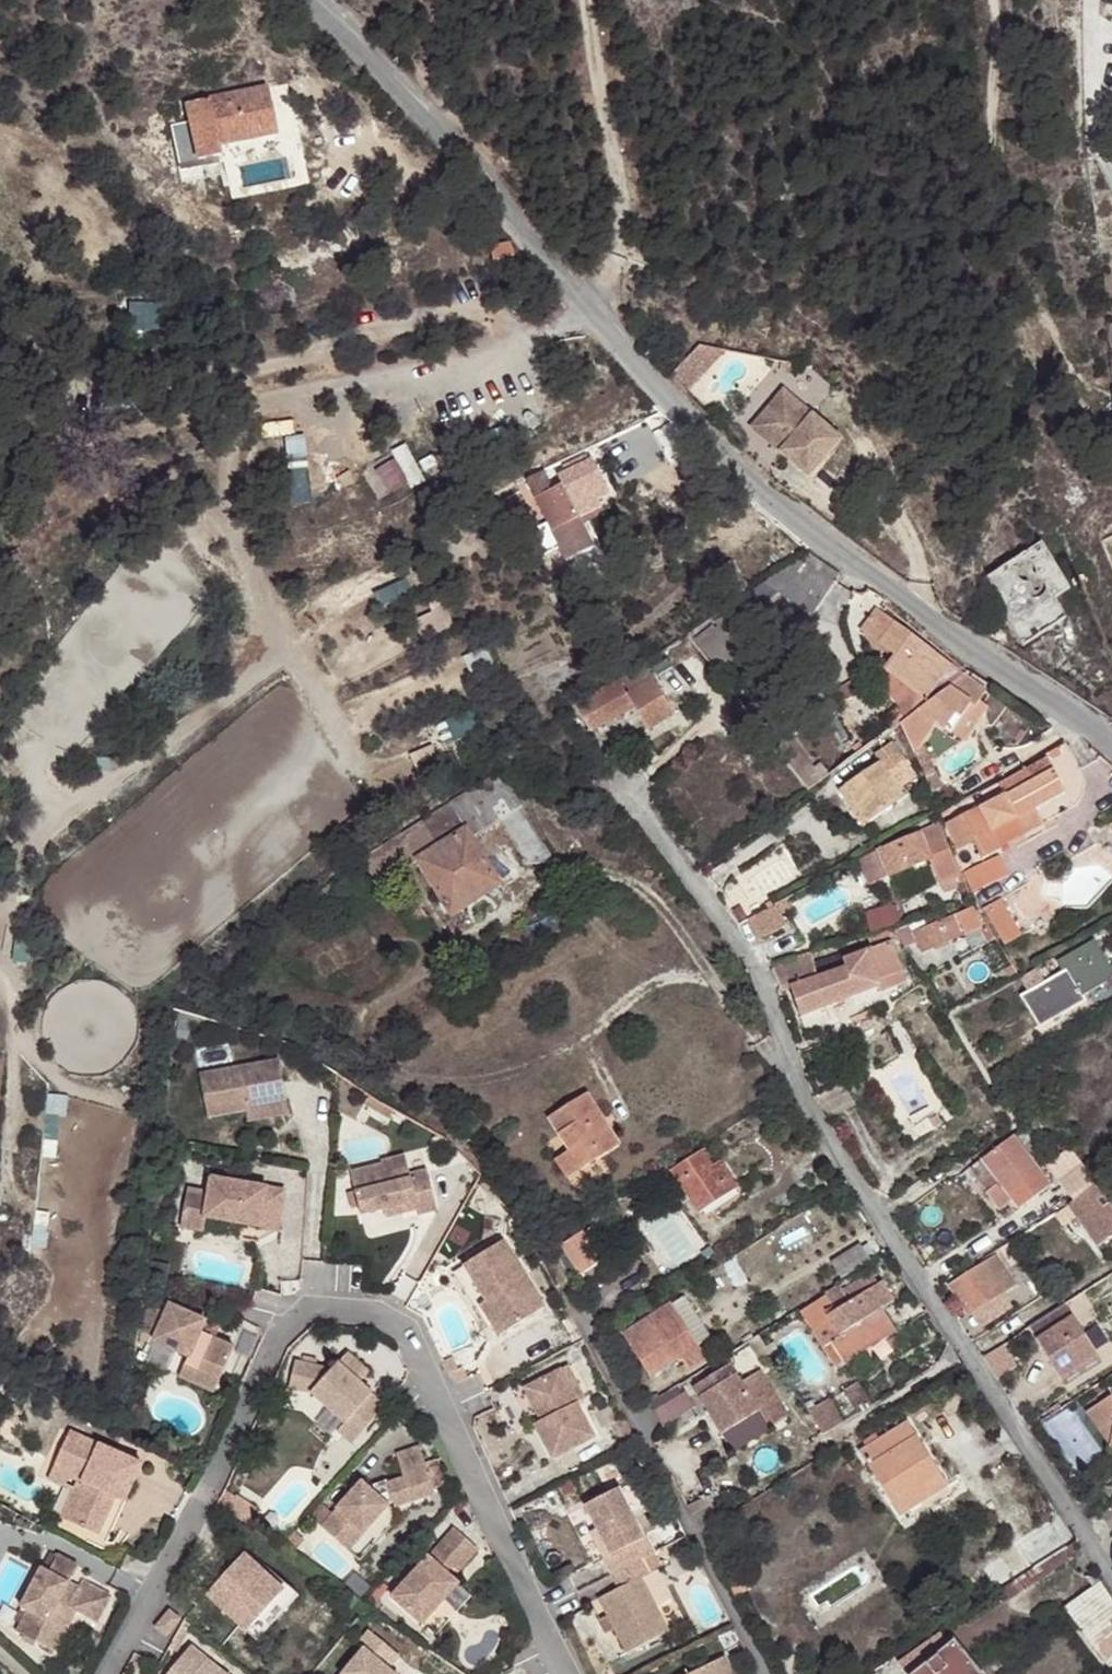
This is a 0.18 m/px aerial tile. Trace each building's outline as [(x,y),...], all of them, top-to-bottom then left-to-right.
[(281,133),(268,88),(189,110),(204,166),(227,160),(224,149),(281,133)] [(224,149),(227,160),(284,143),(281,133),(224,149)] [(508,242),(489,248),(493,261),(512,256),(508,242)] [(700,345),(668,379),(685,397),(728,351),(700,345)] [(786,379),(758,413),(786,437),(783,442),(812,467),(844,430),(786,379)] [(758,413),(754,416),(783,442),(786,437),(758,413)] [(308,433),(289,434),(293,502),(313,501),(308,433)] [(375,467),(394,497),(427,476),(408,446),(375,467)] [(600,507),(597,501),(592,489),(605,484),(594,458),(589,460),(586,454),(561,466),(563,472),(561,473),(566,484),(553,490),(544,470),(530,477),(548,518),(560,544),(567,559),(590,548),(579,524),(576,517),(600,507)] [(610,495),(605,484),(592,489),(597,501),(610,495)] [(603,513),(600,507),(576,517),(579,524),(603,513)] [(560,544),(548,518),(531,525),(542,552),(560,544)] [(1042,544),(984,579),(1023,646),(1054,626),(1042,607),(1051,601),(1070,590),(1042,544)] [(841,572),(810,552),(690,632),(718,669),(720,673),(760,644),(743,619),(791,586),(816,602),(841,572)] [(1051,601),(1042,607),(1054,626),(1063,622),(1051,601)] [(960,681),(968,675),(879,612),(865,632),(896,654),(902,659),(893,672),(880,687),(898,704),(910,717),(918,712),(960,681)] [(902,659),(896,654),(887,667),(893,672),(902,659)] [(992,687),(972,672),(968,675),(960,681),(918,712),(910,717),(917,734),(924,740),(941,717),(956,728),(974,697),(981,702),(992,687)] [(615,690),(612,686),(576,706),(591,731),(635,705),(643,720),(667,704),(651,677),(629,691),(625,684),(615,690)] [(848,705),(872,689),(864,678),(841,695),(848,705)] [(985,705),(981,702),(974,697),(956,728),(964,735),(985,705)] [(667,704),(643,720),(648,727),(672,712),(667,704)] [(904,722),(910,717),(898,704),(884,717),(895,728),(904,722)] [(786,728),(773,739),(812,789),(826,779),(786,728)] [(846,786),(871,820),(904,797),(898,788),(917,774),(894,742),(874,756),(878,762),(846,786)] [(953,827),(947,830),(955,850),(972,841),(981,856),(1001,845),(993,830),(1034,807),(1066,790),(1048,756),(1000,781),(1006,793),(951,822),(953,827)] [(365,856),(381,883),(420,858),(454,913),(503,882),(475,835),(502,819),(528,859),(556,863),(521,807),(525,804),(504,771),(365,856)] [(864,825),(871,820),(846,786),(839,790),(864,825)] [(1001,845),(1043,823),(1034,807),(993,830),(1001,845)] [(873,883),(892,874),(931,858),(941,882),(962,874),(943,825),(882,848),(862,859),(873,883)] [(1011,870),(1000,851),(967,872),(977,890),(1011,870)] [(987,906),(1010,943),(1026,933),(1003,896),(987,906)] [(789,922),(778,903),(752,917),(762,937),(789,922)] [(868,912),(874,931),(900,922),(894,903),(868,912)] [(750,915),(745,905),(737,909),(742,920),(750,915)] [(928,924),(926,919),(897,928),(901,936),(914,929),(923,950),(983,925),(976,906),(928,924)] [(1019,969),(996,934),(979,945),(1002,980),(1019,969)] [(816,958),(814,951),(775,964),(784,989),(791,986),(802,1013),(880,984),(881,987),(908,978),(895,940),(846,957),(843,949),(816,958)] [(1030,990),(1046,1018),(1061,1009),(1064,1014),(1088,999),(1084,992),(1111,976),(1111,968),(1095,940),(1059,962),(1062,967),(1067,964),(1069,967),(1030,990)] [(1044,976),(1038,966),(1022,976),(1029,986),(1044,976)] [(1046,1018),(1030,990),(1020,996),(1040,1028),(1064,1014),(1061,1009),(1046,1018)] [(285,1046),(205,1057),(210,1100),(250,1095),(249,1089),(289,1084),(285,1046)] [(289,1084),(249,1089),(250,1095),(251,1106),(292,1101),(289,1084)] [(574,1150),(586,1169),(622,1145),(590,1094),(553,1117),(574,1150)] [(943,1115),(935,1120),(941,1129),(949,1124),(943,1115)] [(1034,1125),(1028,1128),(1018,1135),(1023,1142),(1038,1132),(1034,1125)] [(1023,1142),(1018,1135),(984,1158),(971,1167),(987,1190),(999,1208),(1012,1199),(1019,1209),(1034,1199),(1026,1185),(1044,1174),(1023,1142)] [(384,1154),(352,1160),(360,1203),(383,1199),(415,1192),(417,1200),(418,1206),(436,1202),(429,1162),(412,1166),(408,1146),(384,1151),(384,1154)] [(673,1165),(686,1187),(717,1168),(713,1162),(704,1147),(673,1165)] [(573,1177),(586,1169),(574,1150),(560,1159),(573,1177)] [(717,1168),(686,1187),(700,1208),(701,1208),(734,1186),(740,1182),(723,1155),(713,1162),(717,1168)] [(1111,1193),(1111,1178),(1101,1163),(1094,1169),(1111,1193)] [(287,1179),(214,1164),(210,1181),(189,1177),(182,1214),(204,1218),(207,1204),(261,1215),(266,1195),(283,1199),(287,1179)] [(1073,1197),(1098,1180),(1089,1168),(1087,1165),(1061,1182),(1073,1197)] [(1026,1185),(1034,1199),(1053,1187),(1044,1174),(1026,1185)] [(734,1186),(701,1208),(705,1213),(738,1192),(734,1186)] [(1075,1218),(1096,1248),(1111,1237),(1111,1210),(1096,1189),(1067,1206),(1075,1218)] [(415,1192),(383,1199),(384,1207),(417,1200),(415,1192)] [(283,1199),(266,1195),(261,1215),(279,1219),(283,1199)] [(1067,1206),(1052,1216),(1060,1227),(1075,1218),(1067,1206)] [(581,1229),(592,1247),(603,1241),(591,1223),(581,1229)] [(562,1240),(573,1260),(592,1247),(581,1229),(562,1240)] [(498,1235),(460,1257),(481,1294),(474,1298),(484,1317),(492,1330),(538,1305),(498,1235)] [(1011,1241),(1023,1259),(1029,1255),(1018,1236),(1011,1241)] [(860,1243),(832,1261),(841,1275),(868,1257),(860,1243)] [(592,1247),(573,1260),(579,1270),(599,1258),(592,1247)] [(997,1248),(984,1257),(1004,1288),(1017,1281),(997,1248)] [(460,1257),(448,1264),(468,1301),(474,1298),(481,1294),(460,1257)] [(984,1257),(950,1277),(969,1309),(1004,1288),(984,1257)] [(831,1303),(826,1307),(840,1331),(829,1338),(842,1358),(878,1334),(891,1323),(881,1306),(893,1297),(881,1278),(866,1288),(862,1284),(842,1296),(837,1287),(825,1295),(831,1303)] [(1004,1288),(969,1309),(977,1323),(1011,1302),(1004,1288)] [(699,1342),(710,1335),(683,1293),(671,1302),(699,1342)] [(818,1295),(785,1316),(792,1328),(826,1307),(818,1295)] [(1066,1301),(1029,1325),(1062,1375),(1099,1350),(1066,1301)] [(706,1354),(699,1342),(671,1302),(654,1312),(662,1325),(656,1328),(655,1328),(650,1327),(647,1323),(645,1321),(634,1327),(647,1346),(646,1347),(660,1366),(680,1353),(688,1366),(706,1354)] [(211,1329),(163,1307),(146,1343),(181,1359),(177,1367),(212,1383),(228,1350),(205,1340),(211,1329)] [(878,1334),(842,1358),(846,1364),(881,1341),(878,1334)] [(1001,1343),(984,1353),(997,1374),(1014,1363),(1001,1343)] [(292,1357),(291,1384),(309,1386),(343,1416),(336,1423),(351,1436),(384,1398),(358,1376),(352,1371),(362,1361),(345,1345),(328,1365),(324,1361),(292,1357)] [(1104,1358),(1099,1350),(1062,1375),(1067,1382),(1104,1358)] [(352,1371),(358,1376),(367,1365),(362,1361),(352,1371)] [(576,1395),(560,1361),(552,1366),(568,1399),(576,1395)] [(730,1364),(694,1387),(724,1433),(760,1410),(771,1426),(789,1414),(760,1369),(742,1382),(730,1364)] [(552,1366),(516,1383),(528,1408),(531,1406),(535,1414),(532,1415),(525,1419),(542,1454),(584,1435),(568,1399),(552,1366)] [(212,1383),(177,1367),(172,1379),(207,1395),(212,1383)] [(859,1411),(873,1402),(861,1383),(847,1392),(859,1411)] [(655,1411),(665,1425),(694,1406),(685,1392),(655,1411)] [(646,1400),(648,1403),(657,1398),(655,1394),(646,1400)] [(1088,1410),(1109,1446),(1111,1447),(1111,1395),(1088,1410)] [(809,1409),(825,1433),(843,1421),(828,1397),(809,1409)] [(943,1478),(906,1421),(861,1451),(901,1513),(922,1500),(918,1495),(943,1478)] [(126,1457),(63,1429),(47,1467),(82,1482),(65,1520),(93,1532),(126,1457)] [(322,1519),(349,1543),(388,1498),(387,1497),(389,1494),(429,1481),(428,1476),(419,1451),(414,1434),(391,1442),(398,1464),(381,1470),(382,1472),(369,1476),(366,1480),(361,1475),(322,1519)] [(419,1451),(428,1476),(440,1472),(431,1447),(419,1451)] [(136,1461),(126,1457),(93,1532),(104,1537),(136,1461)] [(65,1520),(82,1482),(47,1467),(42,1477),(68,1488),(56,1516),(65,1520)] [(223,1475),(215,1489),(241,1509),(251,1495),(223,1475)] [(918,1495),(922,1500),(947,1484),(943,1478),(918,1495)] [(612,1484),(579,1501),(590,1524),(604,1550),(598,1553),(606,1569),(646,1548),(612,1484)] [(388,1498),(349,1543),(361,1553),(399,1508),(388,1498)] [(473,1537),(449,1517),(388,1587),(419,1614),(454,1572),(440,1561),(432,1554),(438,1548),(446,1555),(453,1560),(473,1537)] [(1021,1542),(1035,1565),(1055,1552),(1069,1544),(1054,1520),(1021,1542)] [(590,1524),(584,1528),(598,1553),(604,1550),(590,1524)] [(1055,1552),(1060,1561),(1076,1552),(1079,1543),(1077,1538),(1069,1544),(1055,1552)] [(259,1567),(239,1544),(198,1581),(234,1622),(275,1585),(259,1567)] [(646,1548),(606,1569),(614,1583),(594,1594),(610,1623),(623,1647),(664,1625),(635,1571),(654,1561),(655,1560),(648,1547),(646,1548)] [(67,1576),(77,1560),(57,1548),(47,1565),(40,1562),(19,1600),(25,1604),(15,1624),(41,1639),(52,1618),(63,1624),(74,1605),(95,1616),(109,1590),(80,1575),(76,1582),(72,1590),(63,1585),(67,1576)] [(438,1548),(432,1554),(440,1561),(446,1555),(438,1548)] [(1016,1577),(1000,1588),(1006,1597),(1060,1561),(1055,1552),(1035,1565),(1016,1577)] [(984,1566),(999,1589),(1000,1588),(1016,1577),(1002,1555),(984,1566)] [(454,1572),(419,1614),(432,1625),(467,1584),(454,1572)] [(63,1585),(72,1590),(76,1582),(67,1576),(63,1585)] [(1103,1579),(1069,1600),(1111,1665),(1111,1594),(1103,1579)] [(275,1585),(234,1622),(243,1632),(284,1595),(275,1585)] [(376,1598),(364,1588),(357,1596),(365,1601),(370,1605),(376,1598)] [(594,1594),(586,1598),(601,1627),(610,1623),(594,1594)] [(167,1599),(151,1617),(162,1626),(177,1608),(167,1599)] [(52,1618),(41,1639),(51,1645),(63,1624),(52,1618)] [(370,1619),(358,1634),(365,1639),(336,1673),(411,1673),(401,1666),(397,1671),(386,1663),(390,1658),(401,1644),(370,1619)] [(868,1673),(900,1673),(905,1670),(909,1673),(983,1673),(956,1639),(952,1643),(941,1630),(910,1652),(907,1649),(868,1673)] [(205,1648),(190,1633),(178,1647),(194,1661),(205,1648)] [(178,1647),(161,1666),(171,1673),(235,1673),(205,1648),(194,1661),(178,1647)] [(663,1673),(728,1673),(714,1647),(663,1673)] [(1000,1647),(988,1654),(994,1664),(1006,1657),(1000,1647)] [(401,1666),(390,1658),(386,1663),(397,1671),(401,1666)] [(161,1666),(154,1673),(171,1673),(161,1666)]
